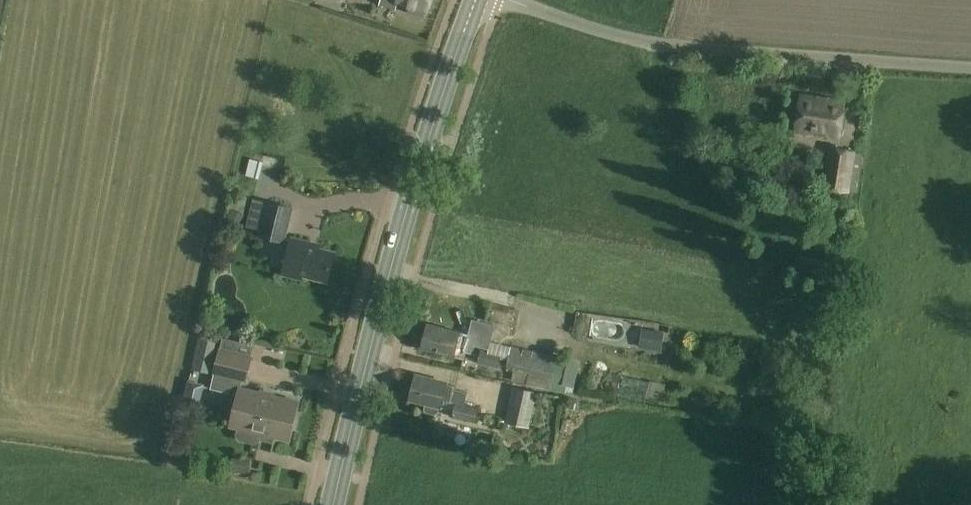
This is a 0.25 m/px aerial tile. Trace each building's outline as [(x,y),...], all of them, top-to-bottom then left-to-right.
[(397,1),(397,2),(411,6),(409,12),(423,16),(425,11),(428,11),(431,0),(393,0),(397,1)] [(801,95),(796,131),(839,138),(845,102),(801,95)] [(831,148),(825,188),(848,191),(854,152),(831,148)] [(251,158),(246,176),(259,179),(263,161),(251,158)] [(254,198),(247,226),(259,230),(258,235),(284,242),(294,207),(267,200),(266,201),(254,198)] [(226,219),(237,226),(243,217),(232,210),(226,219)] [(328,282),(335,252),(309,246),(310,242),(292,238),(283,274),(301,279),(302,275),(328,282)] [(469,334),(429,324),(422,349),(454,357),(454,356),(464,359),(466,352),(471,353),(473,345),(490,349),(496,325),(473,319),(469,334)] [(209,373),(218,337),(200,333),(192,369),(209,373)] [(574,362),(512,347),(507,366),(538,374),(535,385),(558,391),(561,380),(569,382),(574,362)] [(238,395),(241,380),(247,382),(253,356),(219,348),(213,373),(215,374),(211,388),(238,395)] [(482,350),(478,362),(498,367),(501,356),(489,353),(489,352),(482,350)] [(447,382),(416,375),(410,399),(426,403),(425,409),(427,412),(434,414),(438,412),(439,407),(441,407),(443,399),(457,403),(453,416),(476,422),(480,408),(465,405),(468,393),(456,390),(456,387),(447,384),(447,382)] [(195,397),(205,399),(210,379),(200,377),(195,397)] [(529,427),(537,392),(513,386),(505,421),(529,427)] [(240,388),(231,427),(237,428),(236,435),(238,439),(255,443),(260,440),(261,434),(289,441),(298,402),(240,388)]
